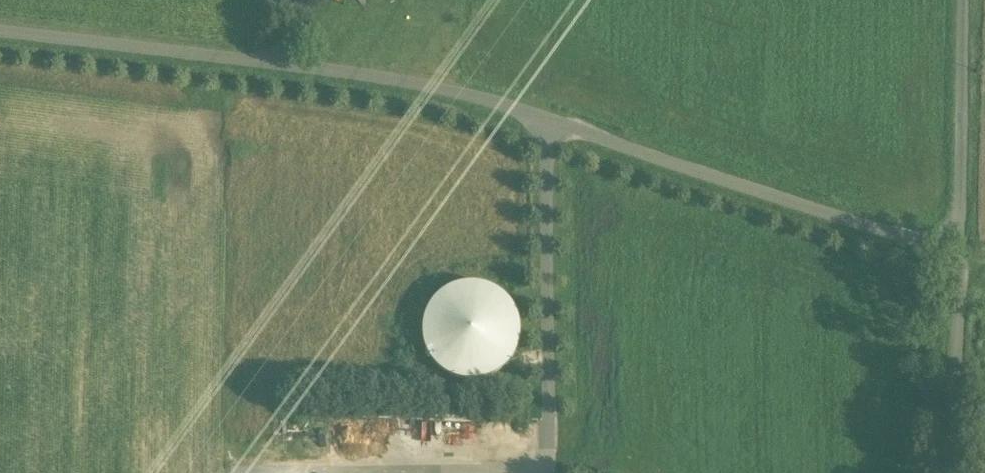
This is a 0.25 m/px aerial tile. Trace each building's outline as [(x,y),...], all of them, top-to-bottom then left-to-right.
[(468,358),(465,371),(511,380),(528,293),(448,278),(434,351),(468,358)]
